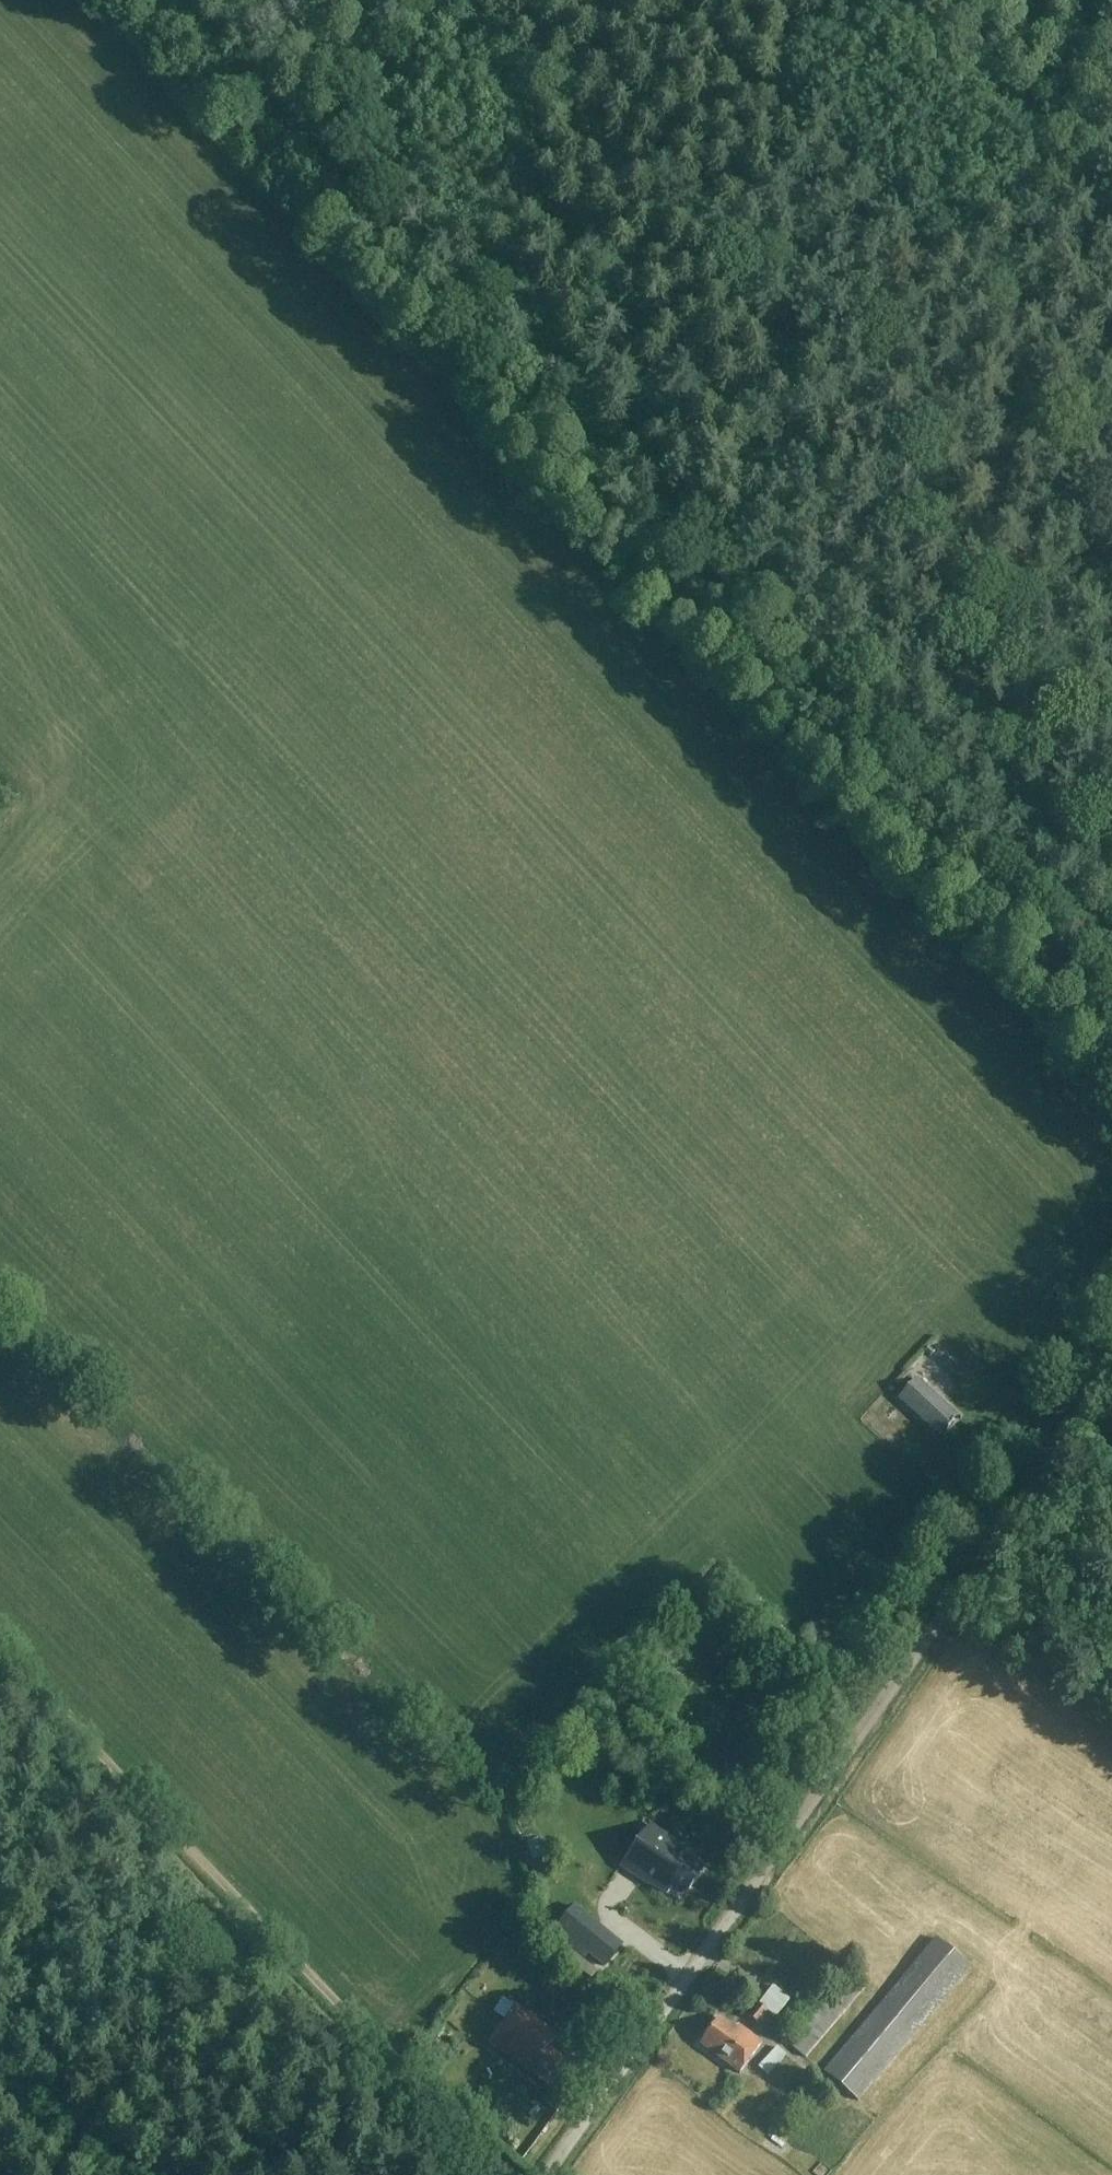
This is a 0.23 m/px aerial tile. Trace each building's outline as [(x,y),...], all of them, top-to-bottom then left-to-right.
[(939,1438),(958,1417),(917,1380),(897,1401),(939,1438)] [(703,1871),(677,1852),(664,1843),(648,1832),(644,1838),(632,1854),(625,1865),(655,1886),(666,1893),(672,1885),(686,1894),(703,1871)] [(600,1930),(574,1908),(557,1928),(583,1950),(600,1930)] [(936,1941),(825,2073),(859,2101),(970,1969),(936,1941)] [(790,2043),(807,2057),(866,1986),(850,1972),(790,2043)] [(759,2025),(767,2013),(777,2020),(792,2002),(772,1987),(758,2006),(757,2005),(747,2017),(759,2025)] [(515,2006),(488,2043),(550,2088),(567,2063),(549,2050),(558,2037),(515,2006)] [(720,2020),(700,2046),(739,2076),(762,2045),(738,2027),(735,2031),(720,2020)] [(775,2050),(759,2069),(768,2077),(785,2058),(775,2050)]
